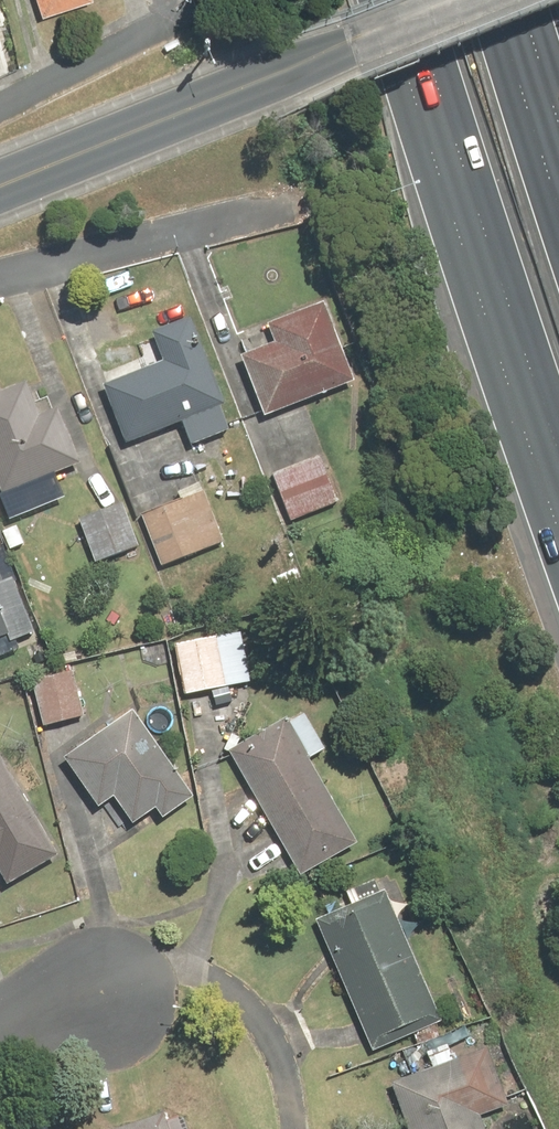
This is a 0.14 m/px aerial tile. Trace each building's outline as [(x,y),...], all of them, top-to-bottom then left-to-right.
[(49,15),(98,0),(44,0),(49,15)] [(245,350),(269,415),(360,381),(330,299),(272,321),(279,338),(245,350)] [(157,329),(167,357),(107,377),(129,444),(189,424),(195,441),(237,427),(200,315),(157,329)] [(0,374),(0,477),(6,493),(88,461),(65,401),(44,409),(31,377),(7,386),(2,373),(0,374)] [(324,453),(274,472),(293,520),(343,501),(324,453)] [(145,512),(163,564),(229,541),(211,489),(145,512)] [(125,497),(79,516),(97,561),(144,542),(125,497)] [(13,635),(15,642),(41,632),(20,576),(7,581),(0,563),(0,640),(13,635)] [(176,643),(186,694),(257,681),(247,629),(176,643)] [(77,668),(35,678),(48,727),(89,716),(77,668)] [(332,749),(305,702),(229,747),(305,876),(363,842),(314,759),(332,749)] [(200,794),(139,705),(67,754),(104,808),(119,797),(136,822),(160,805),(168,816),(200,794)] [(0,756),(0,867),(10,883),(65,850),(6,752),(0,756)] [(391,887),(319,918),(376,1050),(448,1019),(391,887)] [(395,1081),(412,1128),(492,1128),(485,1112),(514,1102),(493,1045),(395,1081)] [(176,1110),(114,1128),(181,1128),(176,1110)]
